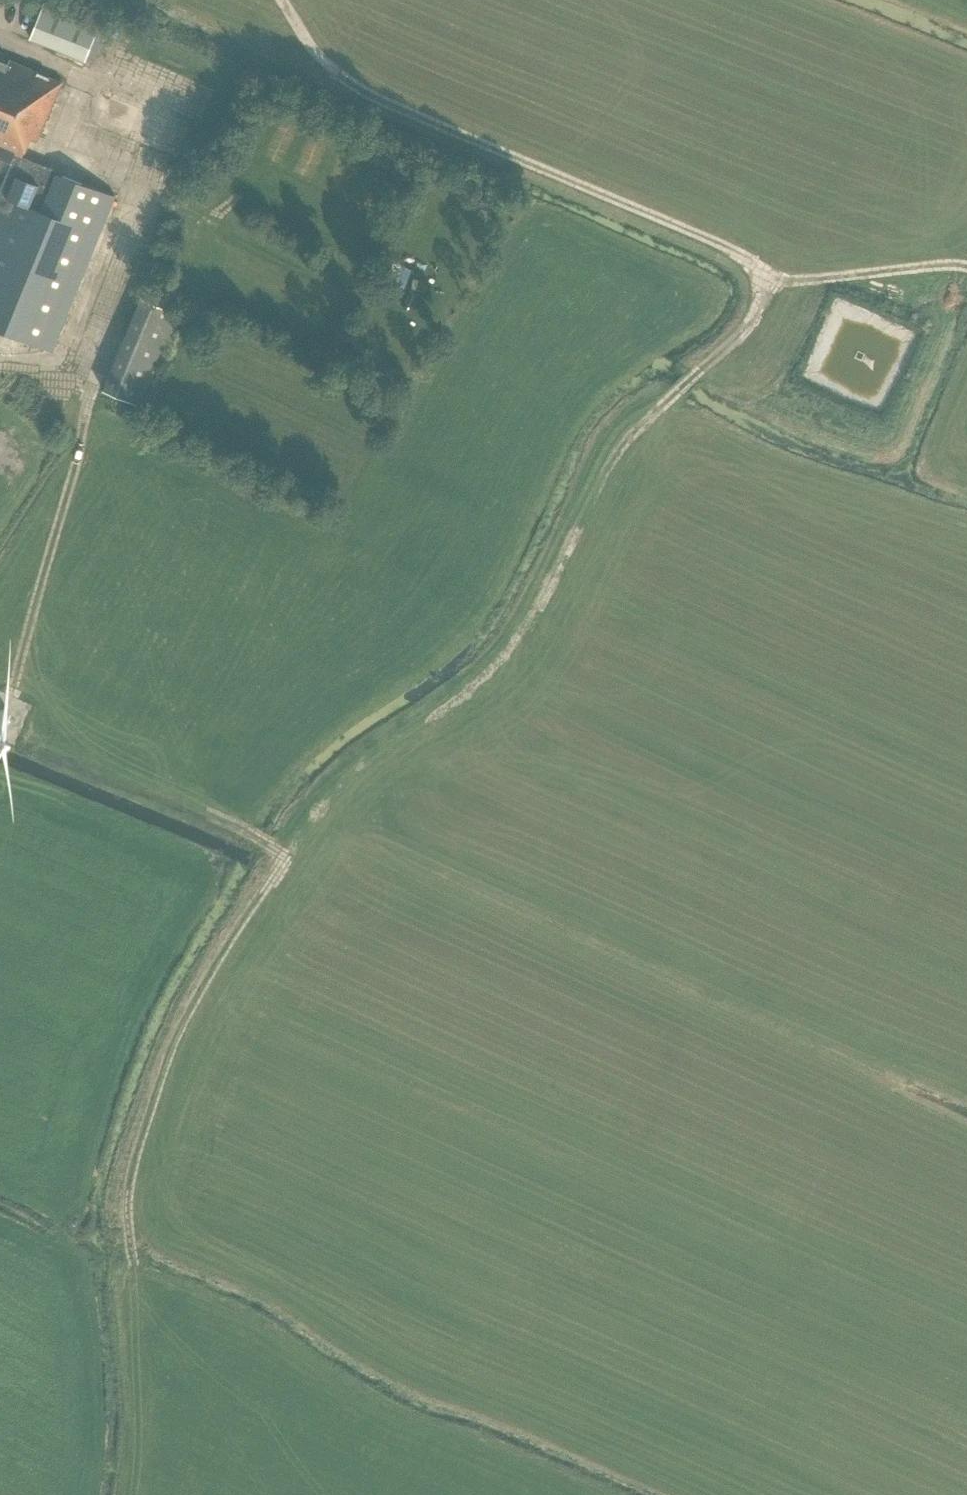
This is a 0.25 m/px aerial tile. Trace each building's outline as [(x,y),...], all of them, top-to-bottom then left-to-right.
[(101,22),(45,0),(30,38),(86,60),(101,22)] [(61,173),(62,171),(25,156),(32,137),(38,140),(63,81),(0,55),(0,148),(15,154),(0,192),(0,211),(1,211),(0,213),(0,329),(53,350),(116,196),(61,173)] [(179,313),(141,297),(103,390),(141,406),(179,313)]
